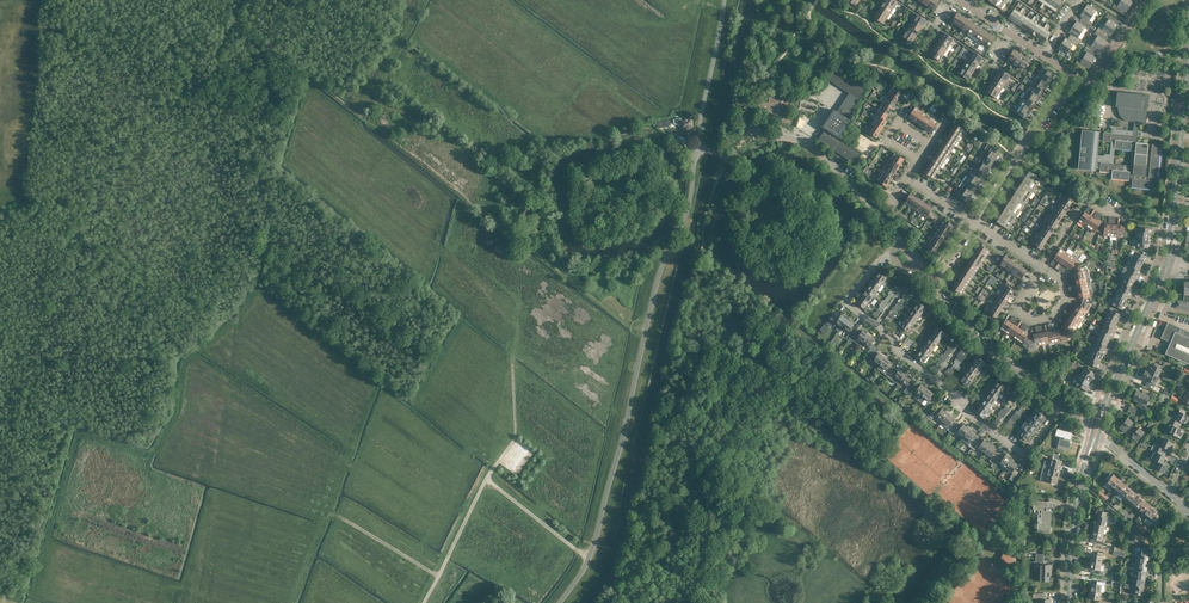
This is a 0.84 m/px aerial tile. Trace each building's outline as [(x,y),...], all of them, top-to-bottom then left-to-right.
[(928,6),(933,10),(939,1),(938,0),(931,0),(928,6)] [(1006,0),(989,0),(988,1),(1001,9),(1006,0)] [(1038,0),(1043,3),(1040,7),(1041,8),(1046,0),(1038,0)] [(1041,8),(1042,9),(1045,5),(1050,8),(1055,0),(1046,0),(1041,8)] [(1050,8),(1056,12),(1062,2),(1059,0),(1055,0),(1050,8)] [(880,7),(890,13),(894,8),(884,1),(880,7)] [(1126,12),(1130,7),(1121,1),(1117,6),(1114,4),(1112,7),(1122,14),(1124,11),(1126,12)] [(1084,10),(1093,16),(1096,11),(1099,13),(1102,9),(1091,3),(1089,6),(1087,4),(1084,10)] [(877,12),(887,18),(890,13),(880,7),(877,12)] [(1015,9),(1009,17),(1008,18),(1014,22),(1023,8),(1022,8),(1020,12),(1015,9)] [(1023,8),(1014,22),(1020,26),(1027,17),(1022,13),(1025,9),(1023,8)] [(1089,21),(1093,16),(1084,10),(1080,16),(1082,17),(1080,20),(1090,26),(1093,23),(1089,21)] [(883,24),(887,18),(877,12),(873,18),(883,24)] [(957,25),(963,16),(957,13),(951,22),(957,25)] [(1105,24),(1114,30),(1118,24),(1116,23),(1118,20),(1108,13),(1105,17),(1109,19),(1105,24)] [(912,20),(922,26),(926,21),(916,14),(912,20)] [(968,20),(963,16),(957,25),(962,29),(968,20)] [(1032,20),(1027,17),(1020,26),(1026,30),(1035,16),(1034,16),(1032,20)] [(1037,17),(1035,16),(1026,30),(1032,34),(1039,25),(1034,21),(1037,17)] [(919,32),(922,26),(912,20),(909,25),(919,32)] [(968,20),(962,29),(968,32),(974,23),(968,20)] [(1073,27),(1082,33),(1085,28),(1088,30),(1090,26),(1080,20),(1078,22),(1076,21),(1073,27)] [(979,27),(974,23),(968,32),(973,36),(979,27)] [(1044,28),(1039,25),(1032,34),(1038,38),(1047,24),(1046,24),(1044,28)] [(1049,25),(1047,24),(1038,38),(1045,42),(1051,33),(1046,29),(1049,25)] [(1096,30),(1107,37),(1108,34),(1110,36),(1114,30),(1105,24),(1102,29),(1099,27),(1096,30)] [(905,31),(915,37),(919,32),(909,25),(905,31)] [(984,30),(979,27),(973,36),(978,39),(984,30)] [(1078,38),(1082,33),(1073,27),(1069,32),(1071,34),(1069,36),(1079,43),(1082,40),(1078,38)] [(984,30),(978,39),(984,43),(990,34),(984,30)] [(1105,40),(1107,37),(1096,30),(1094,34),(1098,36),(1094,41),(1103,47),(1107,41),(1105,40)] [(911,43),(915,37),(905,31),(902,36),(911,43)] [(940,38),(950,45),(954,39),(944,32),(940,38)] [(995,38),(990,34),(984,43),(990,47),(995,38)] [(1077,46),(1079,43),(1069,36),(1067,39),(1065,38),(1062,44),(1071,49),(1074,44),(1077,46)] [(937,43),(946,50),(950,45),(940,38),(937,43)] [(1085,47),(1096,54),(1097,51),(1099,53),(1103,47),(1094,41),(1091,46),(1088,44),(1085,47)] [(933,49),(943,55),(946,50),(937,43),(933,49)] [(1067,54),(1071,49),(1062,44),(1058,49),(1060,51),(1058,53),(1068,60),(1071,57),(1067,54)] [(1094,57),(1096,54),(1085,47),(1083,50),(1087,53),(1083,58),(1092,64),(1096,58),(1094,57)] [(939,61),(943,55),(933,49),(929,55),(939,61)] [(1013,62),(1019,53),(1013,50),(1008,58),(1013,62)] [(969,57),(979,63),(982,58),(973,51),(969,57)] [(1019,53),(1013,62),(1019,66),(1025,57),(1019,53)] [(965,62),(975,69),(979,63),(969,57),(965,62)] [(1030,61),(1025,57),(1019,66),(1024,70),(1030,61)] [(1088,69),(1092,64),(1083,58),(1080,63),(1077,61),(1074,64),(1085,71),(1086,68),(1088,69)] [(962,68),(972,74),(975,69),(965,62),(962,68)] [(968,80),(971,74),(972,74),(962,68),(960,66),(956,72),(968,80)] [(1042,67),(1038,74),(1050,82),(1053,78),(1054,76),(1057,78),(1059,79),(1060,78),(1055,74),(1054,75),(1042,67)] [(1006,82),(1010,76),(1000,69),(997,75),(1006,82)] [(847,117),(865,90),(835,70),(829,80),(849,93),(837,111),(834,108),(822,127),(825,129),(818,140),(854,163),(860,154),(834,137),(835,136),(839,138),(851,120),(847,117)] [(1046,87),(1048,85),(1050,82),(1038,74),(1034,80),(1046,88),(1046,87)] [(993,81),(1003,87),(1006,82),(997,75),(993,81)] [(1046,89),(1046,88),(1034,80),(1030,86),(1042,94),(1044,91),(1046,89)] [(999,92),(1003,87),(993,81),(989,86),(999,92)] [(889,92),(899,98),(903,93),(893,86),(889,92)] [(996,98),(999,92),(989,86),(986,92),(996,98)] [(1038,100),(1040,98),(1042,94),(1030,86),(1026,93),(1038,101),(1038,100)] [(886,97),(895,104),(899,98),(889,92),(886,97)] [(1148,145),(1148,144),(1136,143),(1138,122),(1146,123),(1148,97),(1143,96),(1143,95),(1117,92),(1115,107),(1118,107),(1118,108),(1118,109),(1118,110),(1118,111),(1118,112),(1119,113),(1119,114),(1119,115),(1120,116),(1120,117),(1121,117),(1121,118),(1122,119),(1123,119),(1123,120),(1125,120),(1126,121),(1127,121),(1134,122),(1133,132),(1116,130),(1113,126),(1112,134),(1103,133),(1102,143),(1111,144),(1109,155),(1105,155),(1103,156),(1097,156),(1099,132),(1081,130),(1078,170),(1095,171),(1096,169),(1100,169),(1099,173),(1100,173),(1100,172),(1108,173),(1108,172),(1112,172),(1111,180),(1132,182),(1131,189),(1157,192),(1158,181),(1156,181),(1157,178),(1158,178),(1161,145),(1152,144),(1151,145),(1148,145)] [(1037,101),(1038,101),(1026,93),(1022,99),(1034,107),(1036,103),(1037,101)] [(778,116),(780,106),(779,105),(780,98),(770,96),(769,102),(760,100),(757,110),(778,116)] [(882,103),(892,109),(895,104),(886,97),(882,103)] [(1030,113),(1031,110),(1034,107),(1022,99),(1017,105),(1030,113)] [(879,108),(888,114),(892,109),(882,103),(879,108)] [(1029,114),(1030,113),(1017,105),(1013,112),(1025,120),(1028,116),(1029,114)] [(510,107),(508,110),(517,116),(519,113),(510,107)] [(914,121),(921,111),(915,107),(909,117),(914,121)] [(885,120),(888,114),(879,108),(875,114),(877,115),(885,120)] [(926,114),(921,111),(914,121),(920,124),(926,114)] [(887,121),(885,120),(877,115),(875,114),(871,119),(874,120),(884,127),(887,121)] [(932,118),(926,114),(920,124),(925,128),(932,118)] [(682,120),(682,117),(674,119),(675,124),(682,124),(683,129),(693,127),(691,118),(682,120)] [(932,118),(925,128),(931,131),(937,122),(932,118)] [(669,120),(658,122),(658,127),(658,128),(660,127),(660,128),(668,127),(668,126),(670,125),(669,120)] [(870,126),(880,132),(884,127),(874,120),(870,126)] [(960,126),(961,124),(958,122),(957,124),(956,124),(952,129),(961,135),(965,130),(960,126)] [(876,138),(880,132),(870,126),(868,129),(867,129),(865,129),(864,130),(876,138)] [(952,129),(949,135),(958,141),(961,135),(952,129)] [(958,141),(949,135),(945,140),(954,146),(958,141)] [(954,146),(945,140),(942,146),(951,151),(954,146)] [(997,158),(998,156),(1001,152),(989,144),(984,150),(996,158),(997,158)] [(951,151),(942,146),(938,151),(947,157),(951,151)] [(980,157),(992,165),(995,161),(996,159),(996,158),(984,150),(980,157)] [(947,157),(938,151),(935,157),(944,162),(947,157)] [(891,158),(900,165),(904,159),(894,153),(891,158)] [(935,157),(931,162),(940,168),(944,162),(935,157)] [(990,168),(992,165),(980,157),(976,163),(988,171),(988,170),(990,168)] [(897,170),(900,165),(891,158),(887,164),(897,170)] [(940,168),(931,162),(927,167),(936,173),(940,168)] [(988,172),(988,171),(976,163),(972,169),(984,177),(986,174),(988,172)] [(893,175),(897,170),(887,164),(884,169),(893,175)] [(927,167),(924,173),(923,175),(926,178),(928,175),(933,179),(936,173),(927,167)] [(890,181),(893,175),(884,169),(880,174),(890,181)] [(980,183),(982,181),(984,177),(972,169),(968,176),(980,184),(980,183)] [(1025,177),(1037,185),(1041,179),(1029,171),(1027,175),(1026,177),(1025,177)] [(883,185),(886,186),(890,181),(880,174),(874,183),(881,188),(883,185)] [(979,184),(980,184),(968,176),(964,182),(976,190),(978,186),(979,184)] [(626,178),(625,179),(625,177),(601,186),(601,187),(601,188),(604,187),(606,193),(619,188),(621,192),(626,190),(623,181),(626,180),(626,178)] [(1033,191),(1037,185),(1025,177),(1025,178),(1023,180),(1021,183),(1033,191)] [(972,196),(972,195),(973,193),(976,190),(964,182),(960,188),(972,196)] [(1017,190),(1029,198),(1033,191),(1021,183),(1019,187),(1017,189),(1017,190)] [(967,203),(970,199),(971,197),(972,196),(960,188),(955,195),(967,203)] [(1025,204),(1029,198),(1017,190),(1015,193),(1013,196),(1025,204)] [(910,194),(904,203),(910,206),(916,197),(910,194)] [(1064,195),(1060,200),(1069,206),(1073,201),(1072,200),(1074,198),(1070,196),(1069,198),(1064,195)] [(1009,203),(1021,210),(1025,204),(1013,196),(1010,200),(1009,202),(1009,203)] [(921,201),(916,197),(910,206),(915,210),(921,201)] [(778,200),(778,199),(760,217),(761,218),(760,218),(761,219),(764,217),(768,221),(773,216),(775,218),(779,214),(777,212),(782,207),(778,204),(781,201),(779,200),(778,200)] [(1057,206),(1066,211),(1069,206),(1060,200),(1057,206)] [(927,204),(921,201),(915,210),(921,213),(927,204)] [(1017,217),(1021,210),(1009,203),(1008,203),(1007,205),(1005,209),(1017,217)] [(932,208),(927,204),(921,213),(926,217),(932,208)] [(524,218),(531,209),(526,205),(519,214),(524,218)] [(1062,217),(1066,211),(1057,206),(1053,211),(1062,217)] [(1000,215),(1012,223),(1017,217),(1005,209),(1002,212),(1001,214),(1000,215)] [(1050,217),(1058,222),(1062,217),(1053,211),(1050,217)] [(1090,215),(1089,215),(1084,212),(1078,221),(1083,225),(1090,215)] [(1089,229),(1095,219),(1091,216),(1093,213),(1091,212),(1089,215),(1090,215),(1083,225),(1089,229)] [(1008,229),(1012,223),(1000,215),(1000,216),(999,218),(996,222),(1008,229)] [(1055,228),(1058,222),(1050,217),(1046,222),(1055,228)] [(1095,219),(1089,229),(1095,233),(1096,231),(1100,232),(1101,230),(1097,229),(1101,223),(1095,219)] [(943,220),(939,225),(948,231),(952,226),(951,225),(953,223),(950,221),(948,223),(943,220)] [(1051,233),(1055,228),(1046,222),(1042,227),(1051,233)] [(1111,225),(1110,236),(1117,237),(1118,225),(1119,225),(1119,222),(1117,222),(1116,225),(1111,225)] [(1110,236),(1111,225),(1105,224),(1104,228),(1102,228),(1101,230),(1100,232),(1104,234),(1103,236),(1110,236)] [(939,225),(936,231),(945,237),(948,231),(939,225)] [(1048,239),(1051,233),(1042,227),(1040,226),(1036,231),(1039,233),(1048,239)] [(1137,237),(1149,238),(1149,233),(1152,233),(1152,229),(1138,227),(1137,237)] [(936,231),(932,236),(941,242),(945,237),(936,231)] [(1035,238),(1044,244),(1048,239),(1039,233),(1035,238)] [(941,242),(932,236),(929,242),(938,248),(941,242)] [(1150,248),(1151,244),(1148,244),(1149,238),(1137,237),(1136,247),(1140,247),(1140,250),(1148,252),(1148,248),(1150,248)] [(1041,250),(1044,244),(1035,238),(1032,244),(1037,247),(1035,249),(1039,251),(1040,249),(1041,250)] [(938,248),(929,242),(925,248),(934,253),(938,248)] [(986,256),(990,251),(985,247),(986,245),(983,243),(982,245),(981,245),(977,250),(986,256)] [(1056,264),(1058,266),(1061,262),(1060,262),(1066,252),(1060,248),(1054,258),(1058,261),(1056,264)] [(977,250),(974,256),(983,262),(986,256),(977,250)] [(1060,262),(1061,262),(1065,265),(1071,256),(1066,252),(1060,262)] [(1142,255),(1135,252),(1131,261),(1142,265),(1144,260),(1146,261),(1149,254),(1144,252),(1142,255)] [(983,262),(974,256),(970,261),(979,267),(983,262)] [(1005,256),(999,265),(1005,269),(1011,260),(1005,256)] [(1077,259),(1071,256),(1065,265),(1071,269),(1072,267),(1074,270),(1076,268),(1074,264),(1077,259)] [(1016,263),(1011,260),(1005,269),(1010,272),(1016,263)] [(979,267),(970,261),(967,267),(976,272),(979,267)] [(1127,269),(1140,275),(1142,271),(1139,270),(1142,265),(1131,261),(1127,269)] [(1021,267),(1016,263),(1010,272),(1016,276),(1021,267)] [(1089,270),(1086,266),(1084,267),(1081,267),(1080,267),(1080,266),(1076,268),(1074,270),(1076,273),(1073,273),(1075,280),(1090,277),(1089,270)] [(976,272),(967,267),(963,272),(972,278),(976,272)] [(1027,270),(1021,267),(1016,276),(1021,279),(1027,270)] [(1123,278),(1134,283),(1136,278),(1138,279),(1140,275),(1127,269),(1123,278)] [(963,272),(960,277),(969,283),(972,278),(963,272)] [(882,285),(884,286),(886,283),(884,282),(888,277),(883,274),(882,275),(879,273),(876,276),(875,276),(873,278),(874,279),(882,285)] [(969,283),(960,277),(956,283),(965,289),(969,283)] [(1076,286),(1091,283),(1090,277),(1075,280),(1076,285),(1072,286),(1073,288),(1076,288),(1076,286)] [(1119,287),(1132,293),(1134,289),(1132,288),(1134,283),(1123,278),(1119,287)] [(877,290),(878,291),(880,293),(885,287),(884,286),(882,285),(874,279),(871,282),(869,284),(870,285),(877,290)] [(1184,282),(1184,294),(1183,301),(1177,300),(1175,308),(1188,311),(1188,282),(1184,282)] [(956,283),(952,289),(961,294),(965,289),(956,283)] [(1077,293),(1092,290),(1093,289),(1092,283),(1091,283),(1076,286),(1076,288),(1077,293)] [(1001,290),(1010,296),(1014,290),(1005,284),(1001,290)] [(865,291),(873,297),(878,291),(877,290),(870,285),(867,288),(866,288),(864,290),(865,291)] [(1115,296),(1126,301),(1128,296),(1131,297),(1132,293),(1119,287),(1115,296)] [(998,295),(1007,301),(1010,296),(1001,290),(998,295)] [(1092,304),(1090,297),(1092,297),(1093,295),(1092,290),(1077,293),(1079,299),(1081,299),(1081,302),(1092,304)] [(861,297),(869,302),(873,297),(865,291),(863,294),(862,293),(860,296),(861,297)] [(1003,307),(1007,301),(998,295),(995,294),(992,299),(994,301),(1003,307)] [(1124,306),(1126,301),(1115,296),(1111,305),(1124,311),(1126,307),(1124,306)] [(871,304),(869,302),(861,297),(857,301),(857,300),(855,302),(864,309),(866,310),(871,304)] [(918,302),(913,308),(921,314),(924,311),(925,311),(927,309),(926,308),(922,305),(923,303),(918,299),(916,301),(918,302)] [(991,306),(1000,312),(1003,307),(994,301),(991,306)] [(1084,316),(1092,304),(1081,302),(1080,306),(1078,304),(1074,310),(1084,316)] [(996,318),(1000,312),(991,306),(987,312),(996,318)] [(923,315),(921,314),(913,308),(909,314),(917,320),(918,321),(923,315)] [(1106,318),(1116,323),(1119,318),(1121,319),(1122,315),(1110,309),(1106,318)] [(1071,315),(1080,322),(1084,316),(1074,310),(1071,314),(1068,312),(1067,314),(1070,316),(1071,315)] [(841,315),(840,314),(837,318),(833,315),(826,324),(830,327),(834,322),(839,325),(836,330),(839,332),(842,328),(849,318),(847,316),(845,318),(842,315),(841,315)] [(916,323),(918,321),(917,320),(909,314),(904,320),(912,326),(915,322),(916,323)] [(1077,327),(1080,322),(1071,315),(1070,316),(1067,321),(1077,327)] [(849,318),(842,328),(849,333),(847,336),(850,339),(855,332),(851,328),(854,324),(850,321),(851,320),(849,318)] [(1102,327),(1115,333),(1116,329),(1114,328),(1116,323),(1106,318),(1102,327)] [(1005,333),(1012,323),(1006,319),(999,329),(1005,333)] [(914,327),(912,326),(904,320),(901,325),(898,329),(903,333),(905,330),(908,332),(910,328),(912,329),(914,327)] [(1063,330),(1070,340),(1074,333),(1073,333),(1077,327),(1067,321),(1063,326),(1066,328),(1063,330)] [(1168,322),(1162,338),(1170,341),(1165,354),(1178,360),(1177,362),(1188,367),(1188,331),(1168,322)] [(1017,327),(1016,326),(1012,323),(1005,333),(1011,336),(1017,327)] [(1017,327),(1011,336),(1016,340),(1023,330),(1018,327),(1020,324),(1018,323),(1016,326),(1017,327)] [(933,333),(941,339),(945,333),(938,327),(935,331),(934,330),(932,332),(933,333)] [(1098,336),(1109,341),(1111,336),(1113,337),(1115,333),(1102,327),(1098,336)] [(1046,332),(1048,343),(1055,342),(1053,331),(1047,332),(1047,328),(1044,329),(1045,332),(1046,332)] [(1070,340),(1063,330),(1060,332),(1059,329),(1053,331),(1055,342),(1061,341),(1062,342),(1070,340)] [(1028,349),(1030,337),(1027,336),(1028,334),(1023,330),(1016,340),(1022,344),(1021,344),(1028,349)] [(859,335),(855,332),(850,339),(853,341),(855,338),(863,343),(870,334),(868,332),(866,334),(863,331),(859,335)] [(1042,345),(1048,343),(1046,332),(1045,332),(1040,333),(1042,345)] [(929,339),(937,344),(941,339),(933,333),(930,336),(929,336),(928,338),(929,339),(928,339),(929,339)] [(1035,346),(1042,345),(1040,333),(1033,335),(1034,337),(1030,337),(1028,349),(1036,347),(1035,346)] [(871,354),(876,347),(872,344),(875,340),(871,337),(872,336),(870,334),(863,343),(870,349),(868,352),(871,354)] [(1094,345),(1107,351),(1109,347),(1106,346),(1109,341),(1098,336),(1094,345)] [(924,345),(932,351),(937,344),(929,339),(928,339),(926,342),(925,342),(923,344),(924,345)] [(920,350),(928,356),(932,351),(924,345),(922,348),(921,348),(919,350),(920,351),(920,350)] [(1090,354),(1101,359),(1103,354),(1105,355),(1107,351),(1094,345),(1090,354)] [(876,347),(871,354),(875,358),(873,361),(879,365),(886,356),(884,354),(884,355),(879,351),(879,350),(876,347)] [(923,363),(928,356),(920,350),(920,351),(917,354),(916,354),(914,356),(915,357),(923,363)] [(1099,364),(1101,359),(1090,354),(1086,363),(1099,369),(1101,364),(1099,364)] [(886,356),(879,365),(877,368),(878,369),(877,369),(887,376),(894,367),(889,364),(891,362),(887,359),(888,358),(886,356)] [(973,362),(981,368),(984,365),(985,366),(987,363),(978,356),(973,362)] [(982,369),(981,368),(973,362),(969,368),(978,375),(982,369)] [(1145,370),(1158,376),(1162,367),(1158,365),(1157,367),(1148,363),(1145,370)] [(1079,376),(1090,381),(1092,377),(1094,378),(1096,374),(1084,367),(1079,376)] [(964,374),(972,380),(975,377),(976,378),(978,375),(969,368),(964,374)] [(897,373),(892,369),(887,376),(890,379),(893,376),(900,381),(907,372),(904,370),(903,371),(900,369),(897,373)] [(1154,385),(1158,376),(1145,370),(1142,378),(1151,381),(1150,383),(1154,385)] [(907,372),(900,381),(907,387),(904,391),(907,394),(913,385),(909,382),(912,378),(908,375),(909,374),(907,372)] [(971,383),(972,383),(973,381),(972,380),(964,374),(962,372),(957,379),(968,386),(971,383)] [(1090,381),(1079,376),(1077,375),(1072,383),(1087,391),(1089,387),(1087,386),(1090,381)] [(994,384),(992,387),(993,388),(1001,393),(1003,395),(1008,389),(1005,387),(1007,385),(1002,381),(1000,383),(997,381),(995,385),(994,384)] [(918,388),(913,385),(907,394),(910,396),(914,391),(918,395),(915,399),(918,401),(928,387),(926,385),(925,387),(921,384),(918,388)] [(928,387),(918,401),(921,403),(924,399),(929,402),(925,407),(928,409),(935,401),(930,397),(933,393),(929,390),(930,389),(928,387)] [(988,393),(996,399),(997,399),(998,401),(1000,398),(998,397),(1001,393),(993,388),(990,391),(989,390),(987,393),(988,393)] [(1146,404),(1150,395),(1146,392),(1145,394),(1136,391),(1133,399),(1138,401),(1137,405),(1145,409),(1147,405),(1146,404)] [(984,400),(992,405),(994,407),(997,404),(994,402),(996,399),(988,393),(988,394),(986,397),(985,396),(983,399),(984,400)] [(980,405),(988,411),(990,413),(992,411),(992,410),(990,408),(992,405),(984,400),(981,403),(980,402),(978,405),(979,406),(980,405)] [(976,408),(974,411),(983,417),(985,415),(987,416),(989,416),(991,413),(990,413),(988,411),(980,405),(979,406),(977,409),(976,408)] [(942,421),(949,411),(947,409),(946,411),(942,408),(939,412),(935,409),(930,416),(933,418),(935,415),(942,421)] [(1032,417),(1040,423),(1043,419),(1044,420),(1046,418),(1041,414),(1042,412),(1037,408),(1035,410),(1037,411),(1032,417)] [(1168,419),(1177,424),(1179,421),(1187,425),(1188,420),(1188,417),(1185,415),(1187,411),(1181,409),(1178,415),(1174,414),(1173,418),(1169,416),(1168,419)] [(949,411),(942,421),(950,426),(948,429),(951,431),(956,425),(951,421),(954,417),(951,414),(952,413),(949,411)] [(1028,423),(1037,429),(1041,424),(1040,423),(1032,417),(1028,423)] [(1125,433),(1133,423),(1127,418),(1119,428),(1125,433)] [(1177,424),(1168,419),(1166,423),(1169,424),(1168,428),(1171,429),(1169,433),(1180,438),(1183,431),(1176,427),(1177,424)] [(1026,421),(1021,427),(1031,434),(1033,435),(1037,429),(1028,423),(1026,421)] [(1151,430),(1156,424),(1152,421),(1147,427),(1151,430)] [(956,425),(951,431),(954,434),(956,431),(963,436),(970,427),(968,425),(967,426),(963,424),(960,428),(956,425)] [(970,427),(963,436),(971,442),(969,445),(972,447),(977,440),(979,437),(975,434),(976,431),(970,427)] [(1031,434),(1021,427),(1020,428),(1020,430),(1021,431),(1017,437),(1022,441),(1023,438),(1027,441),(1030,437),(1031,438),(1033,435),(1031,434)] [(1137,442),(1145,433),(1139,428),(1131,437),(1137,442)] [(1069,443),(1072,433),(1057,429),(1055,435),(1061,437),(1058,447),(1062,448),(1062,449),(1063,449),(1069,451),(1071,443),(1069,443)] [(1154,443),(1152,446),(1162,451),(1164,448),(1171,451),(1175,444),(1164,439),(1160,438),(1157,444),(1154,443)] [(977,440),(972,447),(975,449),(977,446),(985,452),(991,443),(989,441),(988,442),(984,439),(981,444),(977,440)] [(994,444),(991,443),(985,452),(992,458),(990,461),(993,463),(998,456),(993,453),(997,449),(993,446),(994,444)] [(1162,451),(1152,446),(1151,449),(1154,451),(1151,457),(1154,459),(1154,460),(1159,462),(1156,469),(1162,472),(1166,465),(1164,465),(1168,458),(1160,454),(1162,451)] [(1012,458),(1006,454),(1005,456),(1002,454),(1000,457),(998,456),(993,463),(992,465),(994,467),(998,462),(1006,468),(1012,458)] [(1015,460),(1012,458),(1006,468),(1013,473),(1009,478),(1012,481),(1019,472),(1015,468),(1018,464),(1014,461),(1015,460)] [(1057,484),(1061,469),(1058,468),(1060,461),(1051,458),(1049,469),(1050,469),(1048,476),(1047,475),(1046,481),(1057,484)] [(1113,476),(1110,474),(1106,478),(1109,480),(1104,486),(1110,491),(1113,488),(1119,480),(1113,475),(1113,476)] [(1118,493),(1125,485),(1119,480),(1113,488),(1118,493)] [(1124,498),(1131,490),(1125,485),(1118,493),(1124,498)] [(1130,502),(1137,494),(1131,490),(1124,498),(1130,502)] [(1136,507),(1143,499),(1137,494),(1130,502),(1136,507)] [(1054,507),(1055,499),(1048,498),(1048,502),(1035,501),(1034,508),(1043,508),(1042,522),(1039,522),(1039,530),(1047,531),(1047,527),(1050,527),(1051,507),(1054,507)] [(1142,512),(1149,504),(1143,499),(1136,507),(1142,512)] [(1148,517),(1154,509),(1149,504),(1142,512),(1148,517)] [(1116,511),(1109,505),(1106,508),(1114,514),(1116,511)] [(1158,518),(1161,515),(1160,514),(1154,509),(1148,517),(1146,519),(1156,527),(1160,522),(1156,519),(1158,517),(1158,518)] [(1094,524),(1093,531),(1103,534),(1105,527),(1107,518),(1106,517),(1107,512),(1099,510),(1097,516),(1098,516),(1096,525),(1094,524)] [(1106,537),(1107,535),(1103,534),(1093,531),(1090,543),(1101,545),(1103,537),(1106,537)] [(1146,557),(1149,557),(1150,549),(1146,548),(1147,545),(1140,544),(1139,548),(1141,548),(1141,552),(1138,551),(1133,551),(1131,551),(1131,554),(1133,554),(1146,557)] [(1114,551),(1124,553),(1126,546),(1120,545),(1120,548),(1115,547),(1114,551)] [(1092,554),(1090,561),(1101,563),(1103,553),(1098,552),(1097,555),(1092,554)] [(1051,564),(1044,564),(1044,562),(1044,554),(1036,554),(1036,562),(1041,562),(1041,570),(1039,570),(1039,581),(1049,581),(1049,576),(1051,576),(1051,564)] [(1145,564),(1148,565),(1149,557),(1146,557),(1133,554),(1132,556),(1136,558),(1136,560),(1136,561),(1136,563),(1139,563),(1145,564)] [(1103,575),(1105,564),(1090,561),(1089,569),(1090,569),(1089,572),(1103,575)] [(1144,572),(1146,572),(1148,565),(1145,564),(1139,563),(1137,571),(1144,572)] [(1145,580),(1146,572),(1144,572),(1137,571),(1136,578),(1145,580)] [(1133,578),(1133,582),(1132,585),(1144,587),(1145,580),(1136,578),(1133,578)] [(1090,584),(1089,591),(1100,593),(1101,585),(1090,584)] [(1131,589),(1131,592),(1131,593),(1142,595),(1144,587),(1132,585),(1125,584),(1124,587),(1131,589)] [(1100,593),(1089,591),(1088,599),(1099,600),(1100,593)] [(1044,594),(1044,593),(1033,593),(1033,598),(1034,598),(1041,597),(1041,602),(1051,602),(1051,599),(1047,599),(1047,597),(1044,597),(1044,594)]
